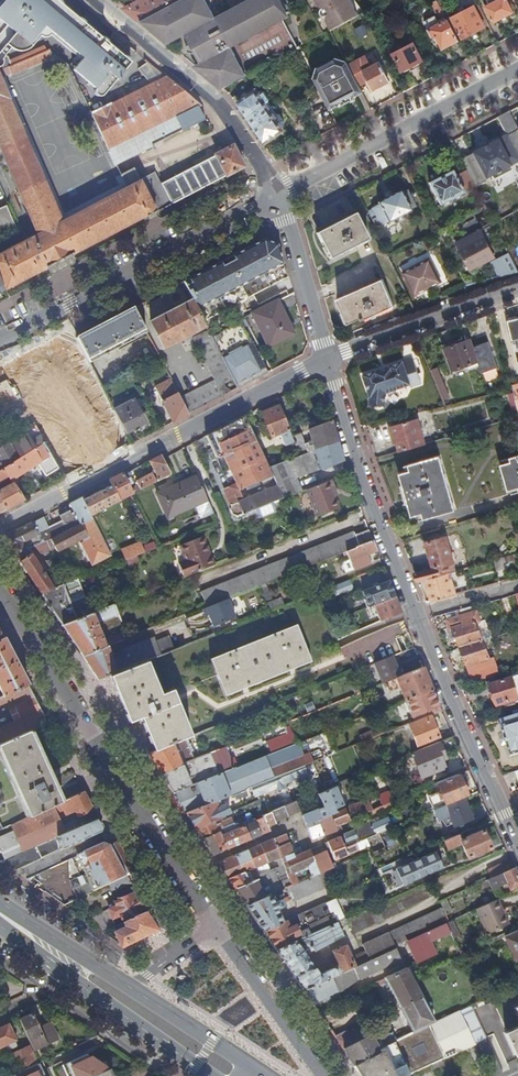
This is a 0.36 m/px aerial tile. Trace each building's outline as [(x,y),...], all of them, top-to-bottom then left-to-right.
[(10,30),(9,33),(8,35),(8,38),(8,42),(10,45),(12,47),(13,48),(16,49),(18,50),(21,50),(23,49),(26,48),(27,47),(29,45),(44,27),(82,59),(72,70),(93,88),(104,76),(107,72),(116,81),(131,63),(55,0),(2,0),(0,3),(0,21),(10,30)] [(117,2),(140,21),(179,0),(142,0),(132,5),(125,0),(119,0),(117,2)] [(167,43),(184,34),(199,62),(193,66),(200,71),(204,69),(209,79),(221,89),(297,48),(298,48),(286,27),(272,0),(179,0),(140,21),(167,43)] [(359,15),(351,0),(348,0),(346,1),(345,0),(319,0),(322,6),(320,8),(319,10),(320,12),(321,13),(323,15),(325,15),(326,14),(334,28),(348,21),(359,15)] [(400,3),(398,0),(387,0),(386,1),(390,9),(400,3)] [(488,5),(485,7),(493,23),(513,12),(506,0),(486,0),(488,5)] [(442,3),(439,4),(440,7),(443,13),(448,10),(445,4),(444,5),(442,3)] [(461,39),(484,28),(473,6),(450,18),(461,39)] [(443,13),(440,7),(435,10),(439,17),(444,15),(443,13)] [(441,50),(458,41),(445,17),(442,19),(443,22),(438,25),(433,17),(423,22),(431,38),(434,37),(441,50)] [(0,21),(0,52),(1,52),(2,54),(10,45),(8,42),(8,38),(8,35),(9,33),(10,30),(0,21)] [(421,60),(413,43),(392,54),(400,70),(408,66),(410,70),(416,67),(414,63),(421,60)] [(0,83),(51,61),(48,54),(50,54),(49,53),(47,54),(46,51),(10,66),(0,70),(0,82),(0,83)] [(353,76),(358,85),(366,81),(371,90),(389,81),(373,52),(347,65),(349,69),(353,76)] [(316,68),(313,75),(319,72),(322,73),(345,61),(335,58),(316,68)] [(10,66),(7,59),(0,62),(0,70),(10,66)] [(153,82),(164,77),(145,61),(138,69),(138,70),(153,82)] [(316,85),(328,109),(336,105),(338,106),(342,105),(343,101),(349,98),(344,87),(349,85),(343,72),(349,69),(347,65),(345,61),(322,73),(319,72),(313,75),(312,79),(316,85)] [(204,69),(200,71),(209,79),(204,69)] [(349,98),(361,92),(358,85),(353,76),(349,69),(343,72),(349,85),(344,87),(349,98)] [(109,81),(104,76),(93,88),(99,93),(109,81)] [(108,150),(197,107),(198,105),(184,93),(164,77),(153,82),(90,113),(108,150)] [(50,267),(69,257),(74,255),(73,253),(145,216),(146,217),(156,212),(171,204),(160,184),(153,172),(144,177),(140,169),(135,172),(133,169),(120,176),(127,188),(61,222),(7,98),(0,83),(0,82),(0,148),(3,153),(38,234),(0,254),(0,280),(4,289),(45,268),(46,269),(50,267)] [(248,123),(267,110),(264,105),(268,103),(268,99),(263,92),(259,91),(256,93),(254,91),(235,103),(248,123)] [(197,107),(108,150),(114,163),(202,120),(197,107)] [(248,123),(262,143),(281,130),(279,127),(282,125),(283,121),(278,114),(274,113),(271,115),(267,110),(248,123)] [(508,111),(497,117),(507,135),(517,130),(508,111)] [(517,158),(517,132),(517,130),(507,135),(517,158)] [(474,187),(482,183),(484,178),(490,175),(492,180),(511,170),(509,165),(517,160),(517,158),(507,135),(460,159),(465,171),(474,187)] [(160,184),(171,204),(216,180),(242,167),(231,146),(226,149),(160,184)] [(439,206),(474,187),(465,171),(454,176),(451,171),(449,172),(446,166),(427,177),(430,182),(428,183),(439,206)] [(415,207),(407,191),(400,194),(399,192),(377,203),(378,205),(371,209),(380,226),(387,222),(387,223),(409,211),(415,207)] [(5,205),(0,207),(0,236),(16,229),(5,205)] [(350,248),(366,239),(354,214),(353,214),(352,213),(315,232),(328,259),(344,251),(345,252),(351,250),(350,248)] [(469,243),(482,237),(479,232),(467,238),(469,243)] [(493,259),(482,237),(469,243),(467,238),(455,244),(468,271),(493,259)] [(262,240),(226,259),(227,262),(247,251),(262,243),(273,248),(278,265),(281,264),(276,245),(262,240)] [(247,251),(227,262),(243,293),(262,283),(265,288),(285,278),(281,264),(278,265),(273,248),(262,243),(247,251)] [(490,263),(497,277),(517,272),(508,254),(490,263)] [(227,262),(226,259),(208,268),(182,282),(183,285),(227,262)] [(439,281),(428,260),(403,273),(414,295),(439,281)] [(243,293),(227,262),(183,285),(191,300),(198,314),(204,311),(208,318),(241,301),(238,295),(243,293)] [(377,313),(393,305),(382,280),(381,280),(380,279),(337,298),(337,299),(336,299),(347,323),(360,317),(362,319),(370,315),(371,317),(377,314),(377,313)] [(201,327),(204,325),(198,314),(191,300),(150,322),(163,347),(201,327)] [(284,313),(278,300),(252,313),(268,345),(292,333),(282,314),(284,313)] [(145,332),(133,307),(97,326),(78,336),(75,337),(88,362),(103,354),(105,356),(106,355),(105,353),(145,332)] [(236,388),(266,372),(243,328),(239,322),(210,337),(232,380),(236,388)] [(204,325),(201,327),(204,332),(193,338),(214,379),(179,397),(188,413),(230,391),(224,384),(232,380),(210,337),(209,334),(205,328),(204,325)] [(473,347),(470,340),(455,345),(454,342),(444,346),(453,371),(478,362),(483,373),(498,367),(489,342),(473,347)] [(374,406),(381,407),(385,407),(386,394),(389,395),(395,393),(395,390),(410,385),(411,387),(422,383),(413,360),(404,363),(403,362),(389,366),(390,369),(388,370),(388,372),(381,374),(380,373),(378,374),(377,371),(363,376),(371,398),(370,406),(374,406)] [(138,367),(130,371),(137,385),(145,381),(138,367)] [(437,368),(431,371),(444,401),(450,399),(437,368)] [(156,390),(172,421),(188,413),(179,397),(173,385),(171,387),(169,384),(167,385),(166,385),(156,390)] [(133,399),(113,410),(125,433),(135,428),(135,427),(145,422),(133,399)] [(291,436),(279,406),(261,413),(271,437),(280,434),(285,446),(294,443),(291,436)] [(244,416),(206,436),(216,457),(222,454),(223,456),(223,457),(256,441),(244,416)] [(400,451),(425,444),(418,419),(390,427),(393,436),(395,435),(400,451)] [(337,441),(331,421),(308,429),(312,441),(304,444),(299,433),(291,436),(294,443),(299,456),(311,451),(337,441)] [(19,457),(43,442),(32,423),(23,429),(25,432),(24,432),(25,435),(10,444),(19,457)] [(260,450),(256,441),(223,457),(236,484),(239,490),(246,488),(247,491),(259,486),(258,482),(273,476),(268,467),(260,450)] [(342,461),(337,441),(311,451),(312,454),(315,453),(322,468),(342,461)] [(5,466),(3,467),(9,477),(10,478),(37,461),(44,475),(57,467),(43,442),(19,457),(17,458),(5,466)] [(17,458),(7,444),(0,448),(0,459),(5,466),(17,458)] [(312,454),(311,451),(299,456),(293,458),(296,464),(290,466),(295,477),(318,468),(312,454)] [(109,480),(111,485),(112,485),(120,500),(131,495),(171,474),(163,459),(161,455),(149,461),(157,477),(155,478),(152,474),(136,482),(138,485),(136,486),(136,487),(131,489),(129,485),(132,484),(128,477),(126,473),(124,474),(122,472),(109,480)] [(456,511),(441,456),(409,465),(410,471),(400,474),(413,518),(423,515),(425,520),(456,511)] [(510,458),(511,462),(500,465),(508,492),(517,489),(517,456),(510,458)] [(284,462),(268,467),(273,476),(277,486),(283,498),(301,491),(295,477),(290,466),(296,464),(293,458),(284,462)] [(0,469),(0,481),(4,477),(5,479),(9,477),(3,467),(1,469),(0,469)] [(208,500),(196,476),(156,494),(168,519),(208,500)] [(335,491),(331,479),(305,489),(317,518),(339,509),(334,497),(332,492),(335,491)] [(23,499),(13,482),(0,490),(0,511),(23,499)] [(230,487),(225,489),(227,493),(225,494),(230,504),(229,504),(230,506),(230,510),(232,515),(235,516),(235,518),(242,515),(256,509),(258,516),(262,517),(274,512),(275,509),(273,502),(283,498),(277,486),(243,500),(239,490),(236,484),(230,487)] [(82,500),(90,516),(120,500),(112,485),(111,485),(83,500),(82,500)] [(52,538),(92,519),(90,516),(82,500),(83,500),(81,497),(69,503),(75,514),(72,515),(69,511),(59,516),(62,522),(49,529),(52,538)] [(364,520),(360,510),(348,515),(351,525),(364,520)] [(19,561),(41,594),(75,581),(71,574),(51,584),(45,576),(51,572),(39,554),(55,547),(57,551),(79,540),(92,565),(111,555),(92,519),(52,538),(44,542),(28,550),(30,555),(19,561)] [(41,538),(44,542),(52,538),(49,529),(45,520),(33,526),(31,522),(7,535),(31,523),(38,535),(33,537),(35,540),(41,538)] [(4,537),(19,561),(30,555),(28,550),(44,542),(41,538),(35,540),(33,537),(38,535),(31,523),(7,535),(4,537)] [(373,541),(368,530),(355,535),(354,533),(201,594),(207,607),(226,600),(259,587),(343,553),(373,541)] [(184,579),(216,566),(204,536),(181,545),(186,560),(178,563),(184,579)] [(425,580),(450,573),(455,571),(453,563),(446,537),(426,543),(433,568),(415,573),(418,581),(425,580)] [(377,551),(373,541),(343,553),(344,556),(347,555),(354,571),(370,564),(367,555),(377,551)] [(139,555),(143,553),(139,543),(135,545),(139,555)] [(122,550),(126,560),(134,557),(139,555),(135,545),(122,550)] [(515,555),(501,558),(502,562),(506,561),(507,563),(512,561),(512,559),(516,558),(515,555)] [(128,566),(136,563),(134,557),(126,560),(128,566)] [(431,602),(457,595),(450,573),(425,580),(431,602)] [(58,621),(62,627),(95,614),(91,605),(81,609),(82,614),(75,617),(70,604),(86,598),(78,579),(75,581),(41,594),(47,604),(51,610),(58,621)] [(334,584),(336,593),(353,588),(351,579),(334,584)] [(395,597),(389,581),(362,592),(365,599),(364,600),(367,608),(374,605),(395,597)] [(268,601),(270,610),(284,606),(281,597),(268,601)] [(395,597),(374,605),(380,621),(401,613),(395,597)] [(207,607),(205,608),(213,628),(234,619),(226,600),(207,607)] [(62,627),(82,657),(108,647),(128,639),(126,633),(104,642),(97,624),(119,615),(116,606),(95,614),(62,627)] [(52,625),(58,621),(51,610),(45,614),(52,625)] [(453,630),(460,649),(483,642),(494,639),(493,636),(482,639),(476,624),(481,623),(480,620),(481,619),(479,614),(478,614),(477,612),(447,621),(450,631),(453,630)] [(304,630),(219,664),(233,698),(318,665),(304,630)] [(1,691),(0,691),(0,697),(27,684),(14,659),(3,637),(0,638),(0,690),(1,691)] [(84,660),(98,681),(111,676),(147,661),(173,651),(168,637),(154,643),(153,638),(111,656),(108,647),(82,657),(84,660)] [(483,642),(460,649),(468,668),(491,661),(483,642)] [(400,676),(392,657),(375,664),(383,683),(396,678),(400,676)] [(156,751),(186,739),(191,737),(172,689),(161,694),(147,661),(111,676),(124,709),(130,723),(142,718),(156,751)] [(432,690),(423,667),(400,676),(396,678),(405,700),(432,690)] [(489,683),(497,708),(517,701),(517,675),(489,683)] [(28,731),(47,722),(27,684),(0,697),(0,712),(15,705),(20,718),(0,728),(0,744),(28,731)] [(436,699),(432,690),(405,700),(405,701),(411,717),(412,716),(414,721),(430,715),(441,710),(436,699)] [(495,723),(497,729),(502,728),(511,757),(517,755),(517,711),(513,713),(514,717),(495,723)] [(439,736),(430,715),(414,721),(408,724),(417,745),(439,736)] [(292,729),(266,738),(270,751),(297,742),(292,729)] [(11,825),(52,806),(55,804),(60,802),(54,789),(28,731),(0,744),(0,830),(11,825)] [(362,742),(373,738),(370,732),(360,737),(362,742)] [(456,742),(453,736),(412,753),(422,778),(446,768),(441,755),(444,754),(443,752),(446,750),(446,752),(458,747),(456,742)] [(147,755),(159,774),(194,760),(186,739),(156,751),(147,755)] [(271,769),(274,778),(313,762),(310,753),(271,769)] [(159,774),(171,794),(235,768),(233,763),(217,770),(209,754),(194,760),(159,774)] [(183,814),(185,813),(229,795),(232,796),(246,790),(248,788),(250,787),(274,778),(271,769),(266,756),(235,768),(171,794),(170,794),(183,814)] [(436,784),(446,805),(463,798),(468,796),(458,774),(436,784)] [(274,778),(250,787),(255,797),(278,787),(274,778)] [(79,783),(70,786),(73,795),(82,792),(79,783)] [(302,816),(306,825),(317,821),(336,813),(335,810),(344,806),(336,787),(318,794),(324,807),(302,816)] [(219,832),(221,836),(243,826),(240,820),(233,823),(231,818),(215,824),(214,821),(223,818),(216,803),(225,800),(226,803),(248,795),(246,790),(232,796),(229,795),(185,813),(195,828),(192,830),(201,841),(203,840),(219,832)] [(93,809),(83,791),(60,802),(64,810),(55,814),(57,818),(65,814),(66,815),(75,811),(77,817),(93,809)] [(387,793),(377,797),(381,806),(391,802),(387,793)] [(463,798),(446,805),(450,816),(455,826),(472,818),(463,798)] [(288,816),(299,810),(296,801),(285,806),(284,806),(288,816)] [(345,809),(349,820),(358,816),(367,812),(372,810),(368,802),(367,801),(356,805),(355,805),(345,809)] [(450,816),(446,805),(435,810),(440,821),(450,816)] [(57,818),(55,814),(54,809),(52,806),(11,825),(13,830),(23,851),(35,846),(40,844),(57,836),(64,833),(57,818)] [(274,822),(288,816),(284,806),(271,812),(274,822)] [(323,835),(324,835),(335,831),(336,834),(340,832),(337,825),(349,820),(345,809),(336,813),(317,821),(323,835)] [(268,825),(274,822),(271,812),(265,815),(264,815),(265,817),(268,825)] [(367,812),(358,816),(361,822),(370,819),(367,812)] [(270,832),(268,825),(265,817),(256,821),(261,835),(270,832)] [(101,825),(98,818),(64,833),(57,836),(58,840),(42,847),(40,844),(35,846),(41,858),(100,831),(101,825)] [(388,818),(372,825),(375,833),(391,827),(388,818)] [(250,840),(261,835),(256,821),(255,819),(244,823),(245,826),(250,840)] [(311,840),(323,835),(317,821),(306,825),(311,840)] [(344,836),(340,837),(344,848),(376,835),(375,833),(372,825),(371,822),(356,829),(343,834),(344,836)] [(226,849),(250,840),(245,826),(243,826),(221,836),(226,849)] [(6,859),(23,851),(13,830),(0,836),(0,845),(6,859)] [(200,854),(209,852),(203,840),(201,841),(192,830),(189,831),(195,843),(195,844),(200,854)] [(459,834),(445,840),(449,849),(462,843),(468,858),(491,848),(483,830),(461,840),(459,834)] [(223,850),(226,849),(221,836),(219,832),(203,840),(209,852),(211,855),(211,856),(223,850)] [(327,842),(334,861),(368,846),(373,858),(377,856),(375,852),(385,848),(379,833),(376,835),(344,848),(340,837),(327,842)] [(387,847),(394,845),(391,834),(384,835),(387,847)] [(289,843),(285,835),(274,840),(277,848),(289,843)] [(58,840),(57,836),(40,844),(42,847),(58,840)] [(274,840),(260,845),(267,864),(281,858),(277,848),(274,840)] [(94,891),(112,883),(128,876),(128,875),(116,852),(112,845),(106,843),(79,856),(94,891)] [(294,856),(289,843),(277,848),(281,858),(290,880),(292,885),(299,882),(294,873),(308,867),(312,877),(320,873),(314,860),(310,850),(302,853),(294,856)] [(260,845),(243,852),(247,861),(251,870),(267,864),(260,845)] [(13,870),(41,858),(35,846),(23,851),(6,859),(0,861),(13,870)] [(116,852),(128,875),(134,872),(121,849),(116,852)] [(243,852),(234,856),(238,865),(247,861),(243,852)] [(435,852),(395,869),(402,885),(442,868),(435,852)] [(326,854),(314,860),(320,873),(330,869),(332,868),(326,854)] [(216,863),(228,879),(244,873),(243,870),(241,871),(238,865),(234,856),(216,863)] [(513,868),(510,860),(487,870),(491,878),(513,868)] [(243,870),(244,873),(245,873),(251,870),(247,861),(238,865),(241,871),(243,870)] [(491,878),(482,882),(485,888),(505,878),(510,889),(517,885),(517,878),(513,868),(491,878)] [(330,869),(320,873),(312,877),(299,882),(292,885),(287,888),(293,902),(336,884),(330,869)] [(236,888),(247,905),(266,897),(264,891),(267,890),(264,882),(258,885),(257,882),(262,880),(263,881),(271,878),(270,875),(271,874),(270,871),(254,877),(256,880),(249,882),(236,888)] [(228,879),(235,889),(236,888),(249,882),(245,873),(244,873),(228,879)] [(115,891),(132,883),(128,876),(112,883),(115,891)] [(292,885),(290,880),(279,885),(281,890),(287,888),(292,885)] [(370,882),(379,905),(384,902),(378,887),(376,880),(370,882)] [(428,884),(347,920),(353,934),(401,912),(400,911),(433,896),(428,884)] [(240,908),(246,905),(247,905),(236,888),(235,889),(235,890),(233,891),(235,895),(234,895),(240,908)] [(124,923),(148,912),(148,911),(136,892),(115,901),(117,907),(107,911),(111,920),(113,919),(114,920),(121,917),(124,923)] [(257,921),(263,931),(282,922),(276,910),(285,906),(282,900),(278,902),(277,900),(273,901),(270,895),(266,897),(247,905),(246,905),(257,921)] [(263,931),(277,950),(345,920),(339,906),(336,907),(333,899),(282,922),(263,931)] [(438,902),(441,909),(444,915),(451,912),(445,899),(438,902)] [(509,923),(497,899),(476,909),(488,933),(509,923)] [(359,964),(395,948),(395,946),(407,941),(445,923),(447,922),(444,915),(441,909),(363,946),(366,953),(355,957),(359,964)] [(97,929),(103,933),(116,927),(124,923),(121,917),(114,920),(113,919),(111,920),(107,911),(92,917),(97,929)] [(116,927),(125,947),(160,930),(148,912),(124,923),(116,927)] [(286,965),(303,990),(355,966),(346,946),(332,952),(339,968),(335,970),(332,969),(326,972),(325,975),(321,977),(306,956),(344,937),(339,928),(348,924),(346,919),(345,920),(277,950),(286,965)] [(445,923),(407,941),(417,962),(435,954),(430,942),(450,932),(445,923)] [(504,936),(515,961),(517,960),(517,930),(504,936)] [(303,990),(314,1007),(329,999),(340,995),(339,992),(354,980),(399,959),(395,948),(359,964),(355,966),(303,990)] [(405,970),(384,979),(412,1033),(434,1023),(432,1019),(411,979),(406,969),(405,970)] [(474,1045),(477,1043),(486,1039),(471,1006),(458,1012),(474,1045)] [(409,1075),(432,1064),(440,1060),(474,1045),(458,1012),(440,1020),(434,1023),(412,1033),(406,1036),(397,1041),(386,1045),(378,1049),(379,1052),(354,1065),(361,1075),(407,1075),(409,1075)] [(32,1014),(21,1019),(34,1049),(59,1037),(51,1020),(38,1026),(32,1014)] [(0,1029),(0,1050),(1,1050),(2,1053),(18,1045),(8,1025),(0,1029)] [(343,1050),(344,1049),(370,1035),(365,1025),(350,1033),(348,1029),(334,1036),(343,1050)] [(515,1054),(517,1053),(517,1026),(504,1032),(515,1054)] [(393,1032),(397,1041),(406,1036),(401,1027),(392,1032),(393,1032)] [(382,1037),(386,1045),(397,1041),(393,1032),(385,1036),(382,1037)] [(88,1035),(76,1041),(78,1044),(90,1039),(88,1035)] [(344,1049),(354,1065),(379,1052),(378,1049),(371,1037),(371,1036),(370,1035),(344,1049)] [(492,1075),(495,1075),(502,1073),(486,1039),(477,1043),(492,1075)] [(11,1055),(19,1071),(37,1063),(38,1063),(30,1046),(11,1055)] [(109,1070),(89,1056),(87,1057),(86,1054),(62,1065),(67,1075),(111,1075),(109,1070)] [(440,1060),(432,1064),(434,1069),(443,1065),(440,1060)] [(37,1063),(19,1071),(10,1075),(43,1075),(37,1063)]
